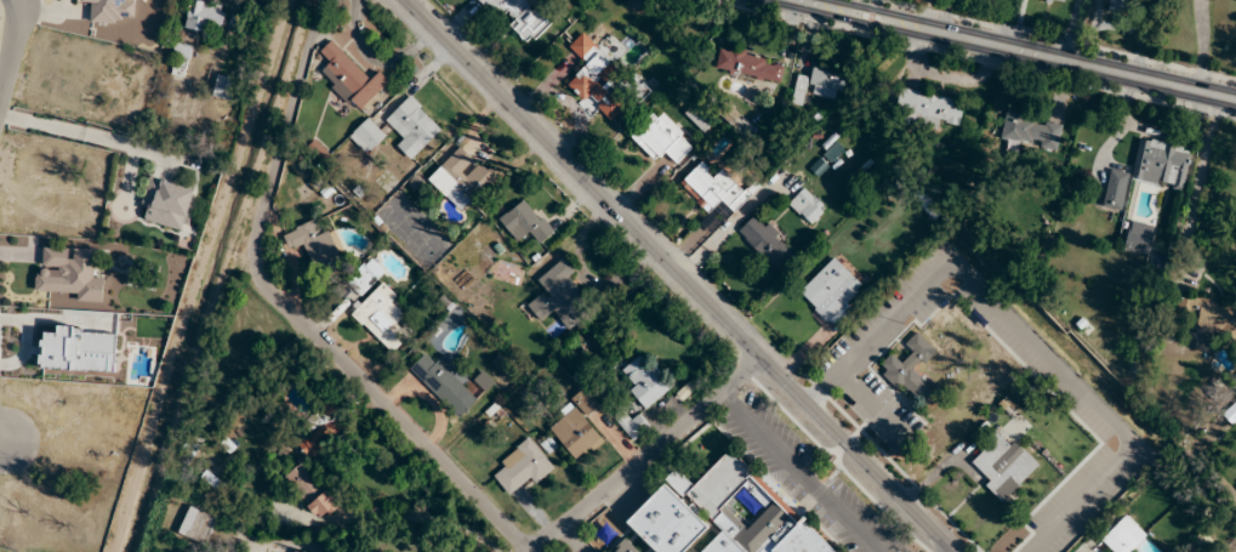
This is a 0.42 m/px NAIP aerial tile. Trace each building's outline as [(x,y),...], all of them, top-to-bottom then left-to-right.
[(89,22),(134,23),(135,0),(90,0),(89,22)] [(196,0),(192,0),(185,27),(210,34),(212,26),(222,29),(228,9),(196,0)] [(509,25),(508,26),(529,46),(555,19),(535,0),(509,0),(508,0),(482,0),(509,25)] [(1108,5),(1128,14),(1134,0),(1111,0),(1108,5)] [(629,105),(612,88),(625,75),(583,32),(568,48),(586,65),(568,83),(608,125),(629,105)] [(320,72),(359,114),(391,83),(380,72),(371,80),(333,40),(319,52),(329,63),(320,72)] [(780,83),(785,60),(720,48),(716,70),(780,83)] [(797,75),(793,103),(804,105),(806,94),(841,101),(847,72),(813,65),(811,77),(797,75)] [(233,100),(236,79),(216,76),(213,97),(233,100)] [(965,101),(901,87),(893,123),(937,133),(940,122),(960,127),(965,101)] [(386,120),(402,136),(395,144),(412,160),(443,130),(409,96),(386,120)] [(629,137),(656,164),(665,156),(674,166),(695,145),(658,108),(629,137)] [(1063,127),(1008,109),(999,135),(1054,154),(1063,127)] [(350,136),(367,153),(385,135),(368,119),(350,136)] [(1140,138),(1133,182),(1183,190),(1190,146),(1140,138)] [(428,180),(459,208),(465,201),(474,208),(499,178),(459,143),(428,180)] [(715,177),(700,163),(678,185),(708,215),(719,205),(730,215),(749,196),(722,169),(715,177)] [(1131,175),(1113,169),(1102,204),(1120,210),(1131,175)] [(195,188),(150,178),(142,221),(187,230),(195,188)] [(827,209),(805,187),(788,204),(811,226),(827,209)] [(528,237),(534,245),(553,233),(529,198),(499,219),(517,244),(528,237)] [(779,273),(798,253),(757,213),(738,232),(779,273)] [(319,232),(315,221),(284,233),(291,250),(305,245),(314,269),(340,259),(328,228),(319,232)] [(1125,251),(1148,256),(1154,226),(1131,222),(1125,251)] [(104,302),(104,277),(93,277),(94,249),(40,247),(39,291),(76,293),(76,302),(104,302)] [(831,328),(850,310),(844,305),(863,286),(835,257),(797,294),(831,328)] [(539,322),(555,312),(566,329),(592,313),(569,277),(577,272),(568,258),(538,277),(547,292),(528,304),(539,322)] [(495,276),(516,285),(522,272),(500,262),(495,276)] [(350,315),(390,355),(409,336),(399,326),(405,319),(392,307),(400,299),(382,282),(350,315)] [(1195,324),(1235,336),(1235,310),(1181,294),(1177,306),(1199,313),(1195,324)] [(917,405),(932,390),(914,372),(936,351),(917,331),(903,346),(910,353),(901,361),(893,353),(878,367),(917,405)] [(410,369),(459,419),(478,401),(429,350),(410,369)] [(670,389),(642,355),(619,374),(647,408),(670,389)] [(352,423),(322,389),(312,398),(324,411),(293,439),(311,459),(352,423)] [(548,427),(577,463),(606,441),(586,417),(599,407),(584,389),(570,400),(575,406),(548,427)] [(613,417),(634,441),(651,427),(638,411),(630,418),(622,409),(613,417)] [(983,485),(1002,503),(1039,466),(1001,428),(970,459),(989,479),(983,485)] [(555,469),(531,438),(490,470),(508,494),(528,479),(533,486),(555,469)] [(801,519),(802,519),(728,451),(695,488),(675,470),(626,525),(656,551),(686,551),(709,526),(698,515),(701,511),(722,531),(703,551),(837,551),(801,519)] [(284,479),(306,504),(323,488),(301,463),(284,479)] [(201,478),(218,491),(223,484),(206,471),(201,478)] [(340,505),(327,490),(308,506),(321,521),(340,505)] [(205,546),(218,519),(191,506),(178,533),(205,546)] [(1113,551),(1131,551),(1147,536),(1126,515),(1101,540),(1113,551)] [(626,539),(614,551),(639,551),(626,539)]
